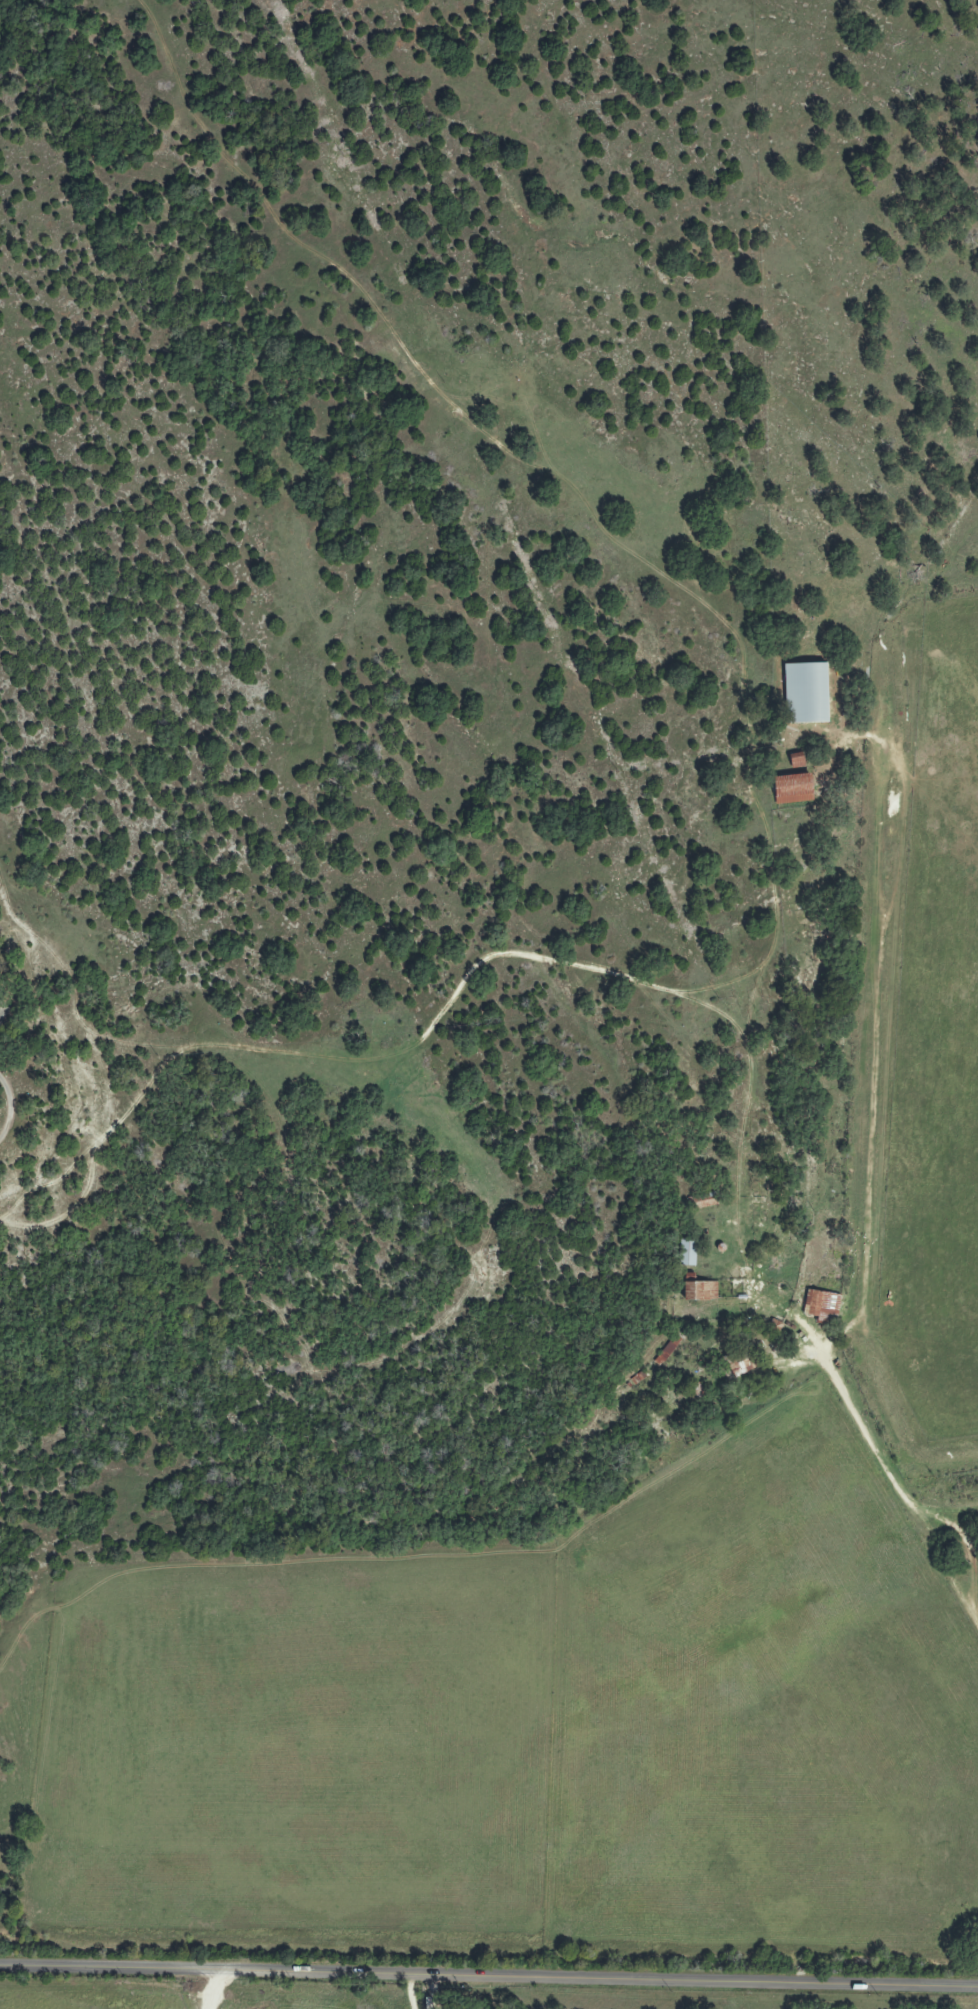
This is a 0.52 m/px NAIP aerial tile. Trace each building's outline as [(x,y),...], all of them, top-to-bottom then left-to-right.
[(827,723),(827,664),(785,664),(785,724),(827,723)] [(772,778),(775,804),(812,801),(810,774),(772,778)] [(694,1267),(695,1241),(680,1240),(679,1266),(694,1267)] [(717,1283),(684,1282),(683,1301),(717,1301),(717,1283)] [(841,1297),(808,1289),(801,1315),(835,1323),(841,1297)] [(679,1339),(672,1335),(655,1364),(662,1368),(679,1339)]
